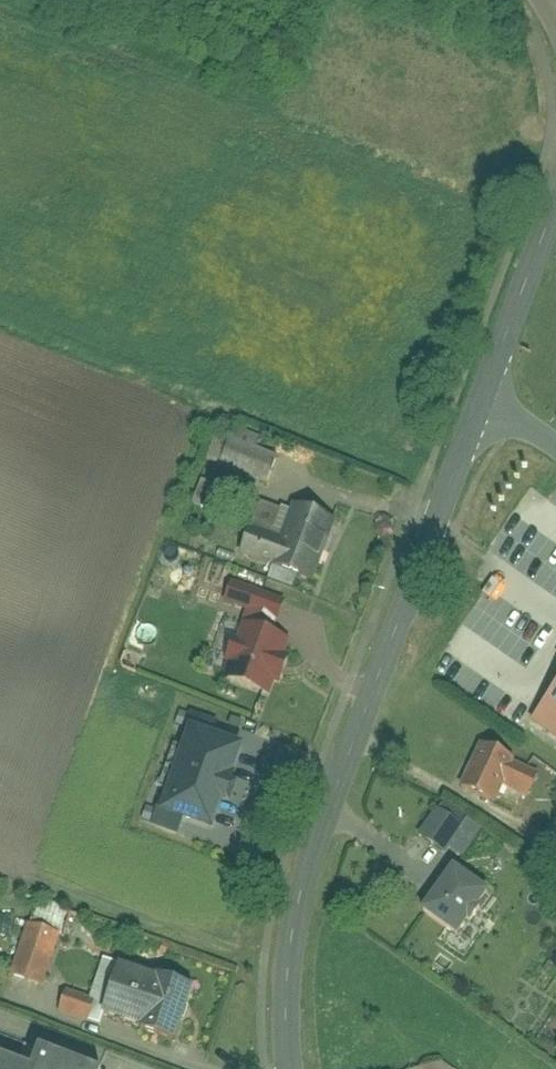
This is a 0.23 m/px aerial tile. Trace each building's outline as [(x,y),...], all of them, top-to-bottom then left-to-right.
[(202,465),(214,470),(223,444),(211,440),(202,465)] [(277,461),(231,444),(223,466),(270,482),(277,461)] [(272,508),(252,562),(313,585),(334,531),(272,508)] [(223,683),(261,696),(292,608),(229,586),(222,607),(246,616),(223,683)] [(530,731),(555,749),(555,693),(530,731)] [(214,835),(240,756),(191,740),(165,819),(214,835)] [(522,799),(536,778),(485,744),(457,787),(480,802),(487,807),(501,785),(522,799)] [(458,831),(436,816),(417,842),(439,858),(458,831)] [(445,877),(412,920),(449,949),(482,906),(445,877)] [(57,936),(67,918),(40,904),(31,921),(57,936)] [(25,926),(8,977),(34,986),(50,935),(25,926)] [(113,963),(92,1016),(171,1047),(192,994),(113,963)] [(113,1061),(45,1032),(36,1054),(0,1038),(0,1068),(109,1068),(113,1061)]
